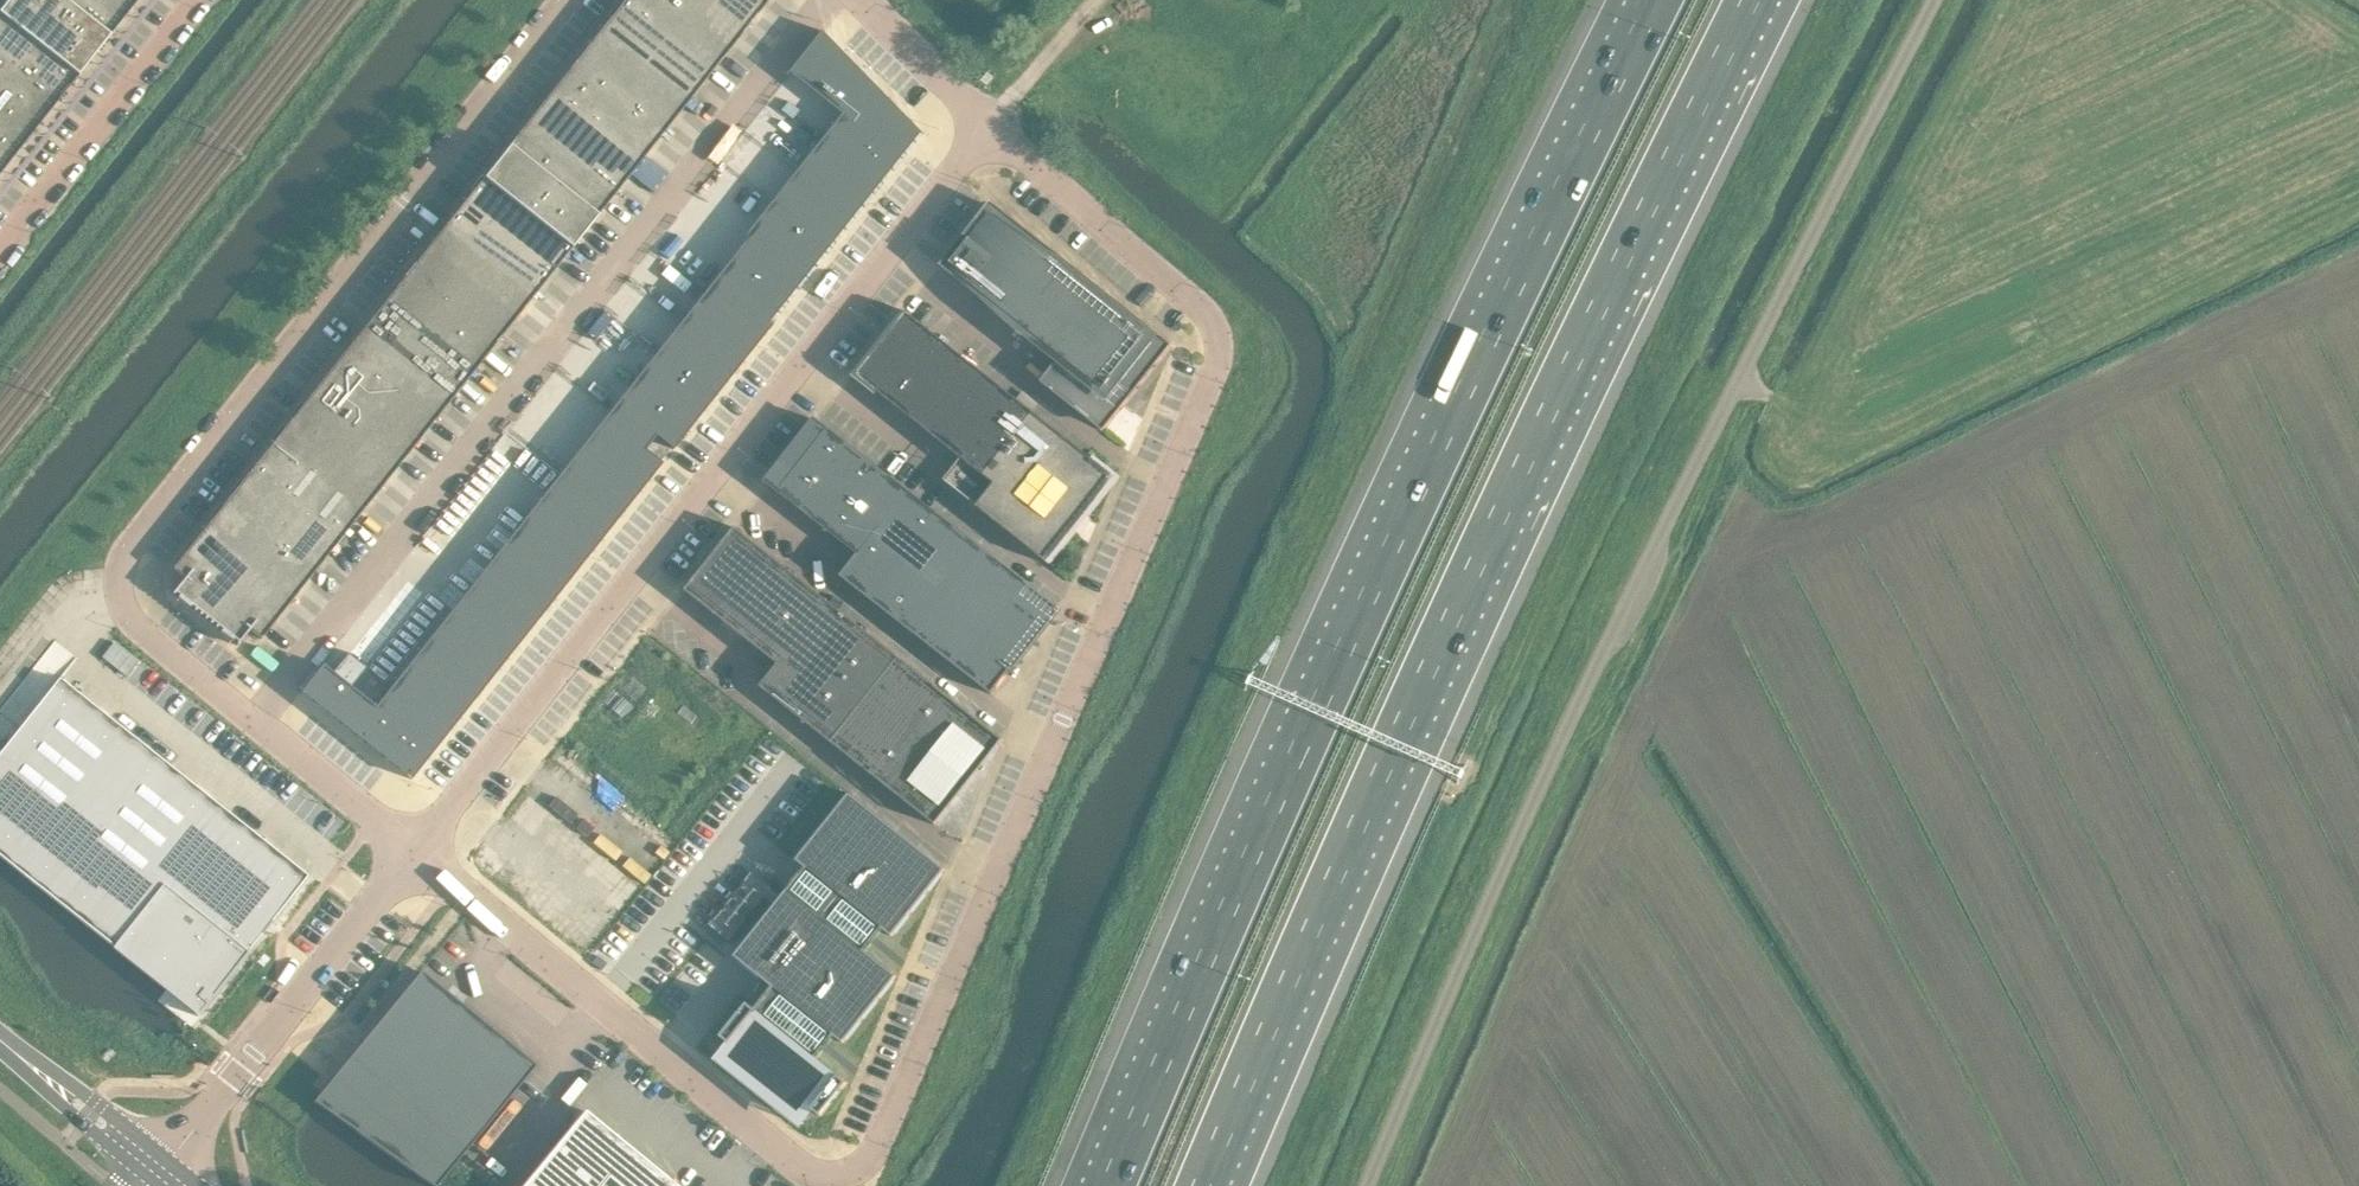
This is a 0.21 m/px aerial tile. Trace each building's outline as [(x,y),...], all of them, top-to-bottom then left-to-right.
[(77,74),(108,35),(64,0),(6,0),(0,8),(0,13),(77,74)] [(108,35),(133,4),(128,0),(64,0),(108,35)] [(727,50),(663,0),(622,0),(619,4),(708,74),(727,50)] [(745,27),(711,0),(663,0),(727,50),(745,27)] [(745,27),(767,0),(711,0),(745,27)] [(619,4),(594,35),(683,105),(708,74),(619,4)] [(59,97),(77,74),(0,13),(0,51),(59,97)] [(823,30),(791,72),(843,114),(871,79),(823,30)] [(658,137),(683,105),(594,35),(570,66),(658,137)] [(40,121),(59,97),(0,51),(0,89),(40,121)] [(570,66),(551,90),(639,160),(658,137),(570,66)] [(871,79),(843,114),(901,159),(923,132),(871,79)] [(22,144),(40,121),(0,89),(0,127),(22,144)] [(615,191),(639,160),(551,90),(526,121),(615,191)] [(843,114),(821,142),(878,188),(901,159),(843,114)] [(526,121),(507,145),(596,215),(615,191),(526,121)] [(3,168),(22,144),(0,127),(0,165),(3,168)] [(821,142),(797,172),(855,217),(878,188),(821,142)] [(571,246),(596,215),(507,145),(482,176),(571,246)] [(797,172),(774,201),(831,247),(855,217),(797,172)] [(482,176),(464,199),(552,270),(571,246),(482,176)] [(534,293),(552,270),(464,199),(445,223),(534,293)] [(774,201),(750,231),(808,277),(831,247),(774,201)] [(990,204),(946,260),(945,261),(955,269),(951,275),(1057,359),(1039,381),(1090,421),(1092,419),(1102,427),(1168,345),(990,204)] [(445,223),(427,246),(515,316),(534,293),(445,223)] [(750,231),(727,261),(784,306),(808,277),(750,231)] [(497,340),(515,316),(427,246),(408,270),(497,340)] [(727,261),(703,290),(761,336),(784,306),(727,261)] [(408,270),(383,301),(472,371),(497,340),(408,270)] [(703,290),(680,320),(737,366),(761,336),(703,290)] [(453,395),(472,371),(383,301),(364,325),(453,395)] [(856,374),(993,483),(975,505),(1046,562),(1073,527),(1067,522),(1077,509),(1084,514),(1114,476),(906,311),(856,374)] [(680,320),(656,350),(713,395),(737,366),(680,320)] [(364,325),(346,348),(434,418),(453,395),(364,325)] [(416,442),(434,418),(346,348),(327,371),(416,442)] [(656,350),(632,379),(690,425),(713,395),(656,350)] [(309,395),(397,465),(416,442),(327,371),(309,395)] [(632,379),(608,410),(649,442),(654,435),(671,448),(690,425),(632,379)] [(378,488),(397,465),(309,395),(290,418),(378,488)] [(608,410),(585,439),(643,484),(661,462),(644,449),(649,442),(608,410)] [(271,442),(360,512),(378,488),(290,418),(271,442)] [(1002,662),(1008,657),(1043,625),(1044,623),(1045,622),(1046,620),(1046,618),(1046,617),(1045,615),(1045,613),(1043,612),(1042,610),(1019,598),(1030,585),(817,419),(803,438),(810,444),(776,474),(775,476),(774,477),(774,479),(773,480),(773,482),(774,484),(774,485),(775,487),(776,488),(778,489),(800,501),(797,506),(857,553),(839,575),(991,693),(1010,669),(1002,662)] [(654,436),(645,448),(659,460),(662,456),(667,450),(669,448),(654,436)] [(585,439),(562,468),(619,514),(643,484),(585,439)] [(341,535),(360,512),(271,442),(253,465),(341,535)] [(221,505),(310,575),(341,535),(253,465),(221,505)] [(562,468),(538,498),(596,544),(619,514),(562,468)] [(538,498),(514,528),(572,574),(596,544),(538,498)] [(291,598),(310,575),(221,505),(203,528),(247,563),(291,598)] [(1002,739),(989,729),(734,526),(684,589),(777,663),(759,685),(921,814),(934,824),(1002,739)] [(203,528),(171,568),(183,577),(170,593),(172,594),(174,592),(178,595),(176,597),(188,607),(190,604),(194,607),(192,609),(193,611),(195,608),(199,611),(197,614),(199,615),(201,613),(204,616),(202,618),(203,619),(247,563),(203,528)] [(514,528),(491,557),(548,603),(572,574),(514,528)] [(491,557),(467,587),(525,633),(548,603),(491,557)] [(291,598),(247,563),(203,619),(204,619),(206,617),(210,620),(208,622),(209,623),(211,621),(215,624),(213,626),(215,628),(216,625),(220,628),(218,631),(231,640),(232,638),(236,641),(234,643),(236,644),(248,629),(260,638),(291,598)] [(467,587),(444,617),(501,663),(525,633),(467,587)] [(444,617),(420,646),(478,692),(501,663),(444,617)] [(420,646),(396,676),(454,722),(478,692),(420,646)] [(322,662),(299,691),(352,732),(374,704),(350,685),(364,667),(362,666),(348,654),(346,653),(332,671),(322,662)] [(396,676),(374,704),(432,750),(454,722),(396,676)] [(58,677),(0,750),(0,858),(165,990),(167,988),(195,1011),(194,1013),(198,1016),(205,1006),(248,953),(245,951),(306,874),(169,765),(113,721),(59,678),(58,677)] [(374,704),(352,732),(410,778),(432,750),(374,704)] [(754,1008),(747,1002),(720,1036),(727,1041),(720,1050),(806,1119),(813,1110),(820,1115),(847,1082),(816,1057),(837,1030),(847,1037),(896,976),(864,951),(882,928),(891,936),(944,869),(849,793),(796,859),(805,867),(787,889),(787,888),(734,955),(772,986),(754,1008)] [(534,1064),(420,969),(334,1074),(338,1077),(323,1095),(359,1124),(354,1130),(432,1185),(434,1185),(481,1129),(534,1064)] [(583,1110),(520,1185),(676,1185),(583,1110)]
